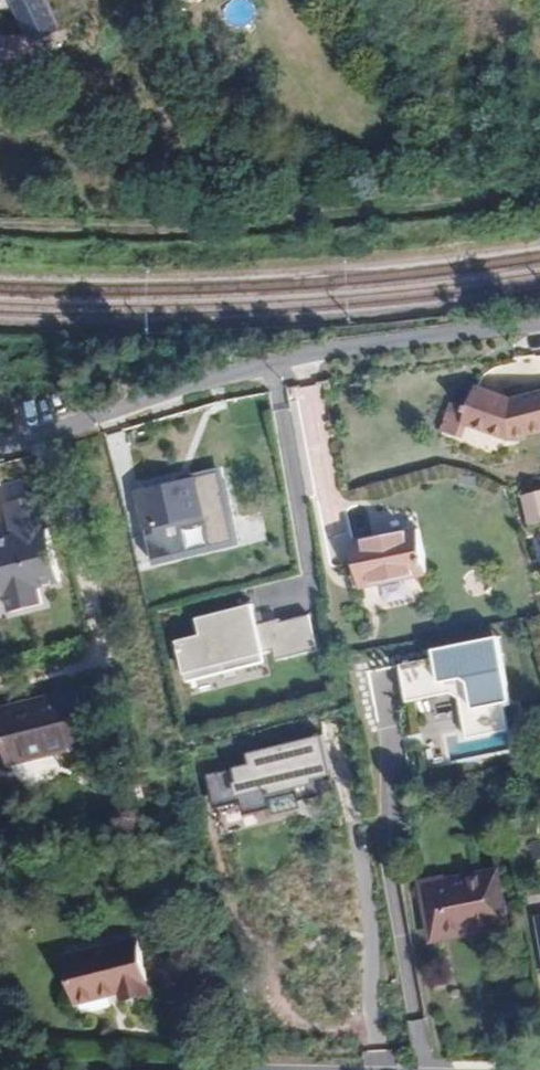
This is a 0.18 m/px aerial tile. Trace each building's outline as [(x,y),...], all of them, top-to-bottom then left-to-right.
[(48,0),(9,0),(34,44),(63,28),(48,0)] [(462,423),(509,439),(539,431),(539,391),(530,394),(510,399),(474,386),(466,408),(449,403),(445,415),(462,421),(462,423)] [(462,421),(445,415),(440,431),(457,437),(462,423),(462,421)] [(165,483),(136,490),(153,561),(238,540),(221,469),(165,483)] [(531,525),(539,522),(539,491),(523,495),(531,525)] [(39,495),(18,499),(7,502),(15,537),(0,541),(0,597),(5,596),(9,614),(45,605),(41,586),(59,581),(39,495)] [(388,535),(352,542),(361,586),(428,572),(418,528),(388,535)] [(251,602),(194,616),(198,633),(175,639),(184,675),(273,653),(277,659),(320,650),(312,613),(263,623),(251,602)] [(499,645),(401,663),(407,699),(451,692),(462,697),(468,730),(469,735),(514,724),(499,645)] [(43,700),(0,711),(14,762),(92,741),(79,691),(43,700)] [(310,777),(328,773),(319,739),(251,756),(253,765),(236,769),(239,781),(232,783),(236,796),(268,788),(272,793),(312,783),(310,777)] [(444,885),(423,889),(432,939),(470,931),(508,923),(497,868),(443,879),(444,885)] [(421,883),(423,889),(444,885),(443,879),(421,883)] [(71,956),(81,1001),(108,994),(122,990),(125,1000),(153,994),(140,938),(71,956)]
